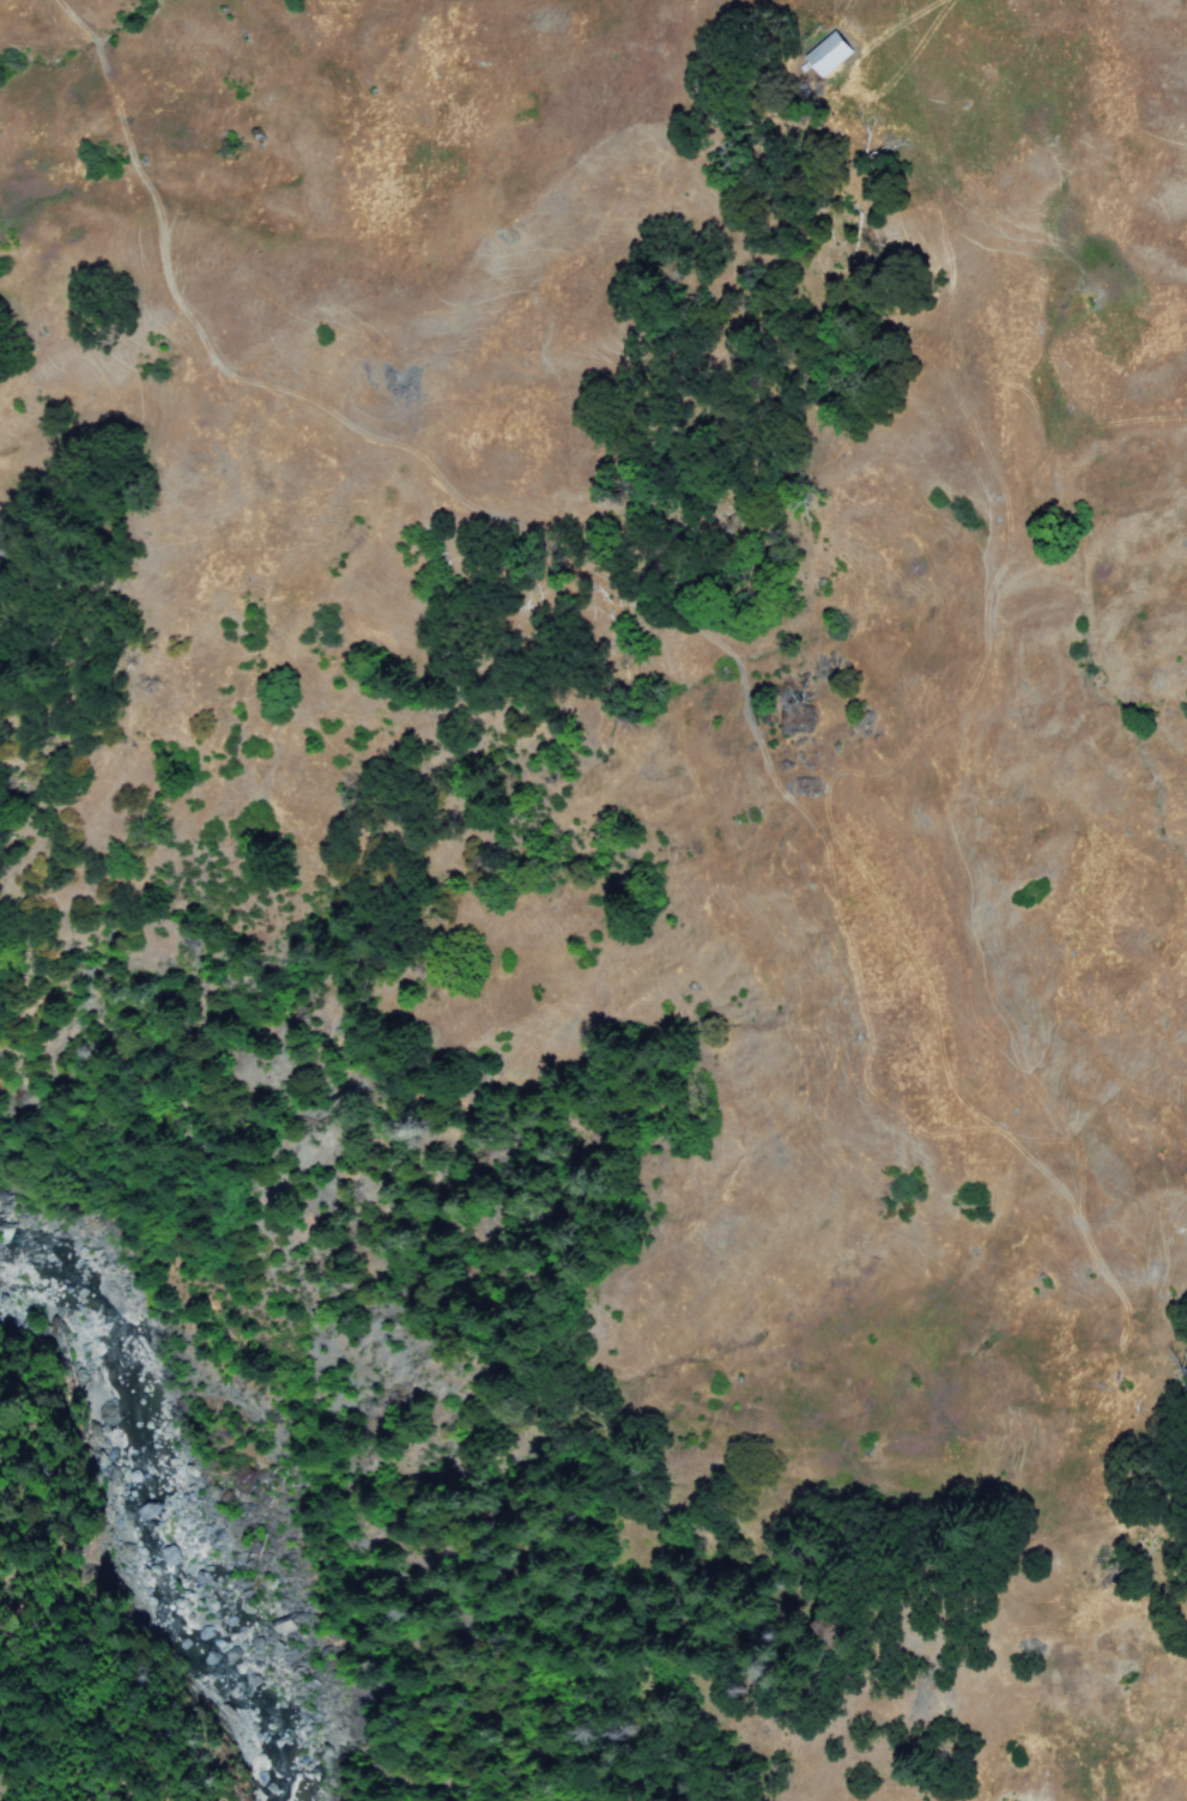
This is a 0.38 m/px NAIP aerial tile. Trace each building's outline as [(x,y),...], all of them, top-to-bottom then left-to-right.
[(825,79),(855,51),(836,31),(806,58),(825,79)]
